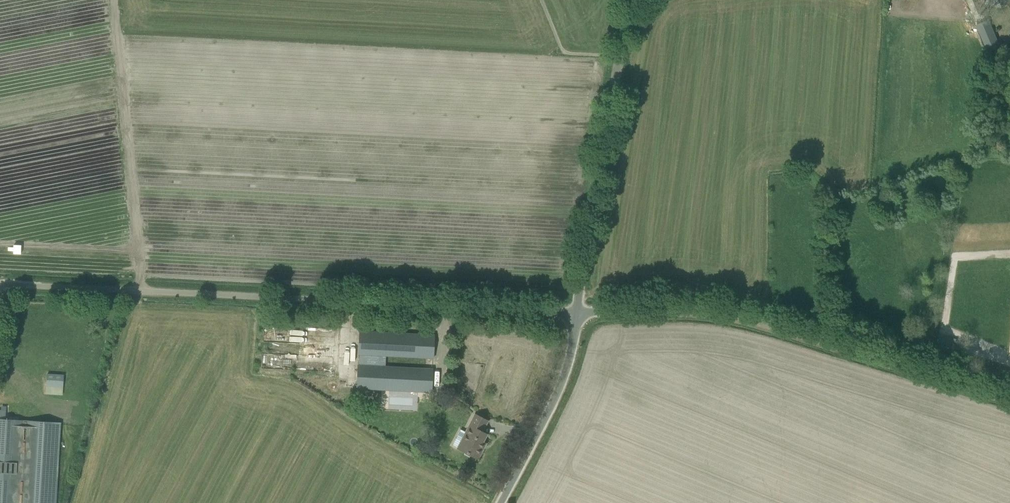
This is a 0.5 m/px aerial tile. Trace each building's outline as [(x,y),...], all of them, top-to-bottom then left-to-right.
[(987,21),(977,25),(986,48),(996,44),(987,21)] [(359,354),(360,354),(359,365),(358,365),(357,388),(431,392),(433,369),(380,366),(380,355),(433,358),(434,335),(360,331),(359,354)] [(63,374),(47,373),(46,394),(62,395),(63,384),(63,374)] [(61,422),(6,419),(7,407),(1,406),(1,410),(0,410),(0,502),(57,502),(61,422)] [(461,429),(453,445),(458,447),(457,448),(478,459),(482,449),(486,443),(483,441),(486,434),(482,432),(487,421),(475,414),(466,432),(461,429)]
